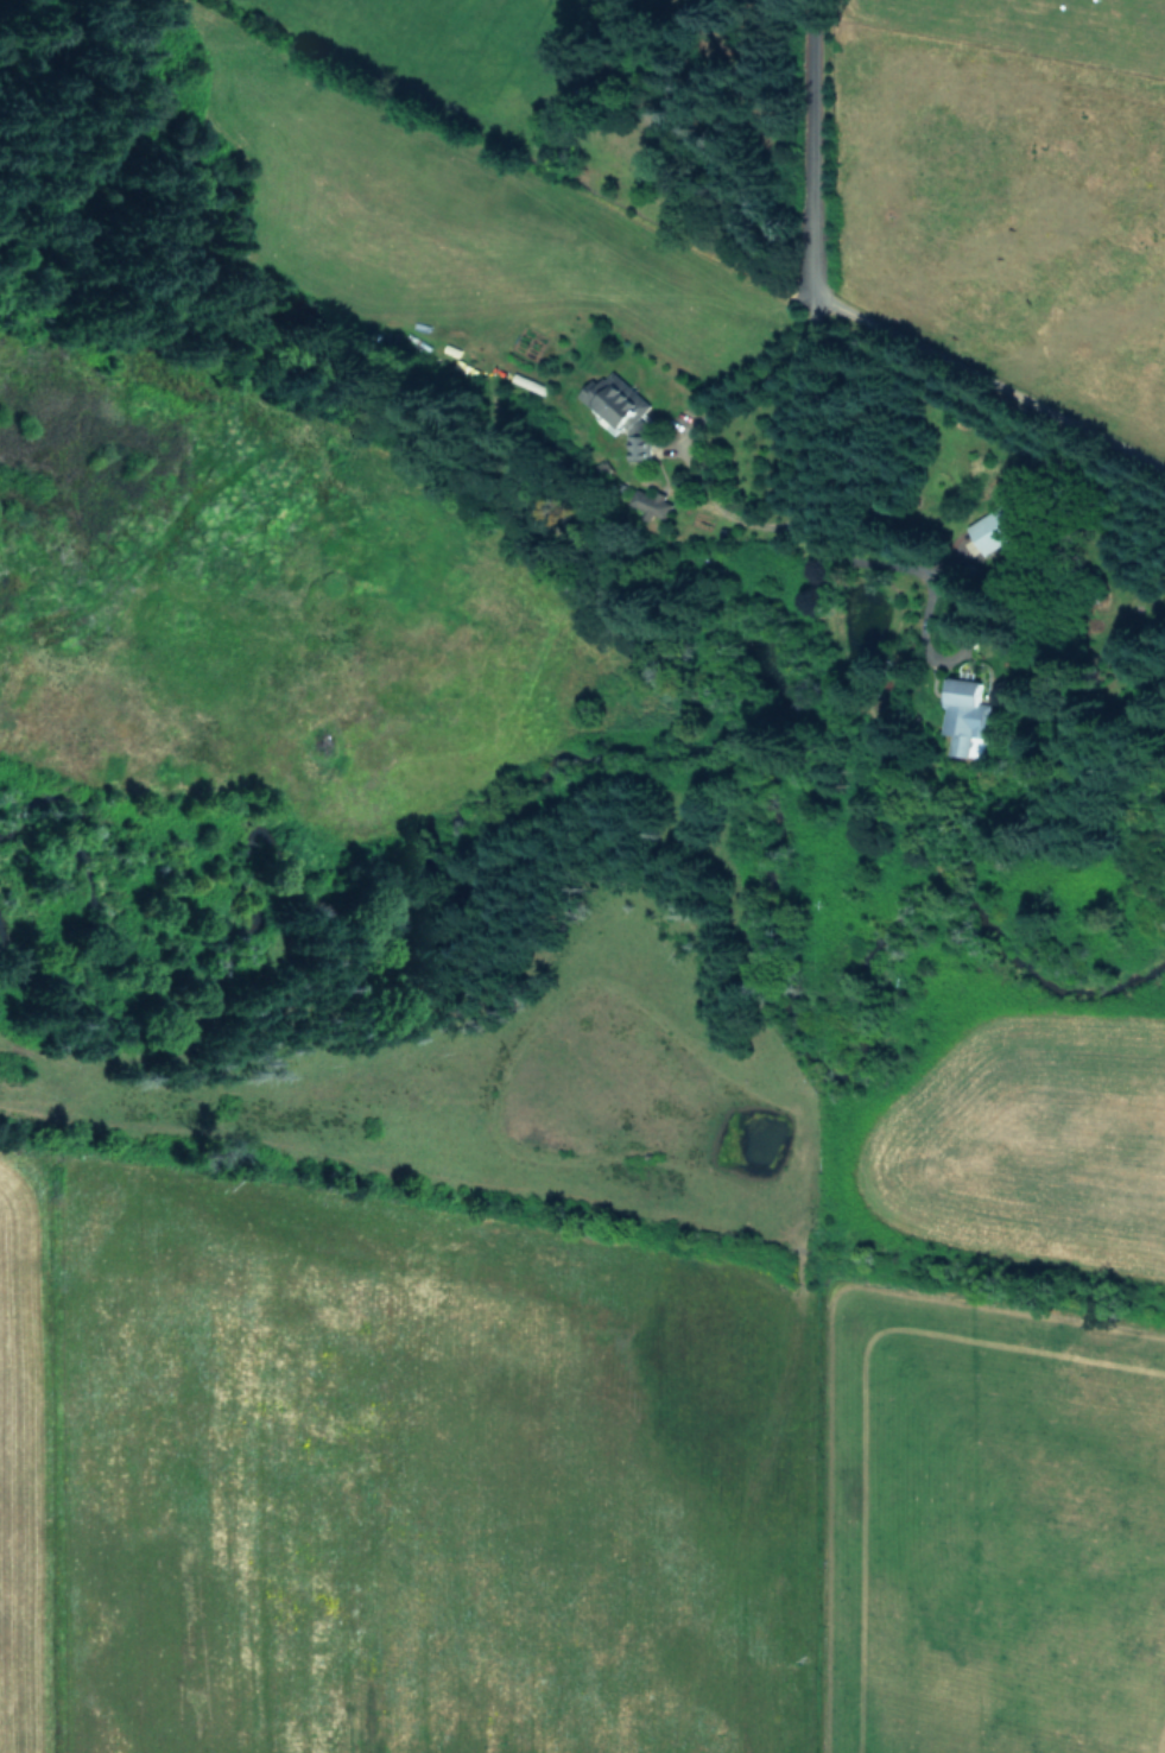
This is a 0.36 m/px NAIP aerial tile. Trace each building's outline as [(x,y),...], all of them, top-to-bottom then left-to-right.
[(595,394),(585,385),(567,406),(590,425),(600,414),(616,428),(636,404),(641,408),(648,401),(614,372),(595,394)] [(627,458),(645,458),(645,431),(627,431),(627,458)]
